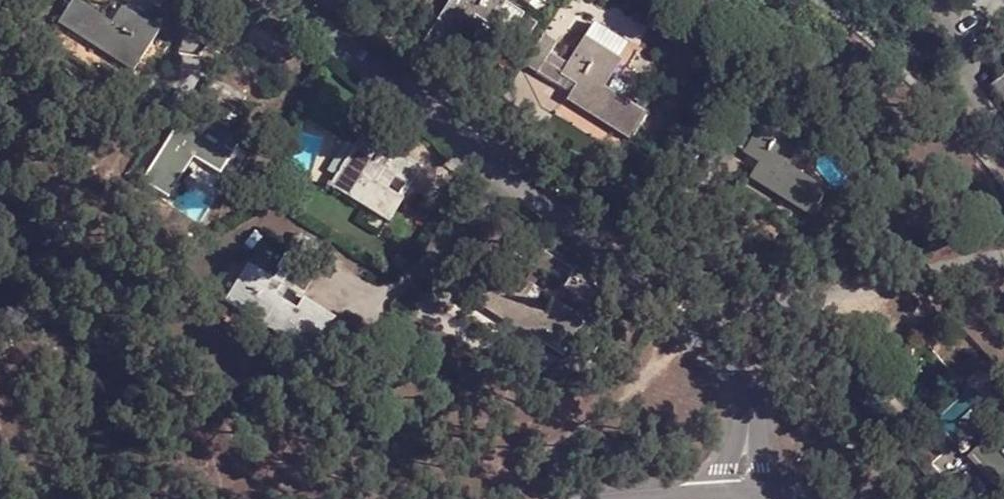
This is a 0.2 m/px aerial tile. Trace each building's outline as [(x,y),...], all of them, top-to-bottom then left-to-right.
[(165,0),(145,0),(158,9),(165,0)] [(478,18),(490,26),(510,39),(524,16),(506,3),(509,0),(455,0),(419,55),(442,70),(478,18)] [(125,11),(114,27),(75,1),(58,26),(61,28),(62,25),(108,55),(110,52),(134,68),(131,74),(133,75),(158,33),(125,11)] [(520,53),(539,25),(524,16),(510,39),(506,44),(520,53)] [(544,36),(524,66),(537,74),(538,73),(557,45),(544,36)] [(627,139),(644,115),(602,85),(618,61),(584,38),(573,55),(557,45),(538,73),(559,87),(566,76),(577,85),(568,101),(627,139)] [(993,87),(1003,102),(1003,78),(993,87)] [(811,217),(827,193),(785,164),(803,137),(770,115),(747,149),(761,160),(750,177),(811,217)] [(139,183),(165,201),(192,159),(219,176),(242,139),(207,117),(197,131),(181,120),(139,183)] [(335,185),(389,219),(404,199),(378,183),(385,172),(411,186),(423,168),(366,133),(335,185)] [(321,270),(330,254),(297,234),(287,249),(321,270)] [(524,241),(514,255),(533,267),(543,274),(564,288),(574,273),(524,241)] [(310,353),(333,319),(303,298),(295,308),(274,296),(281,286),(247,263),(224,299),(310,353)] [(534,289),(543,274),(533,267),(524,283),(534,289)] [(564,357),(585,321),(555,303),(549,312),(527,299),(534,289),(524,283),(500,268),(477,302),(564,357)] [(967,457),(969,460),(974,456),(991,478),(989,480),(1003,498),(1003,427),(967,457)]
